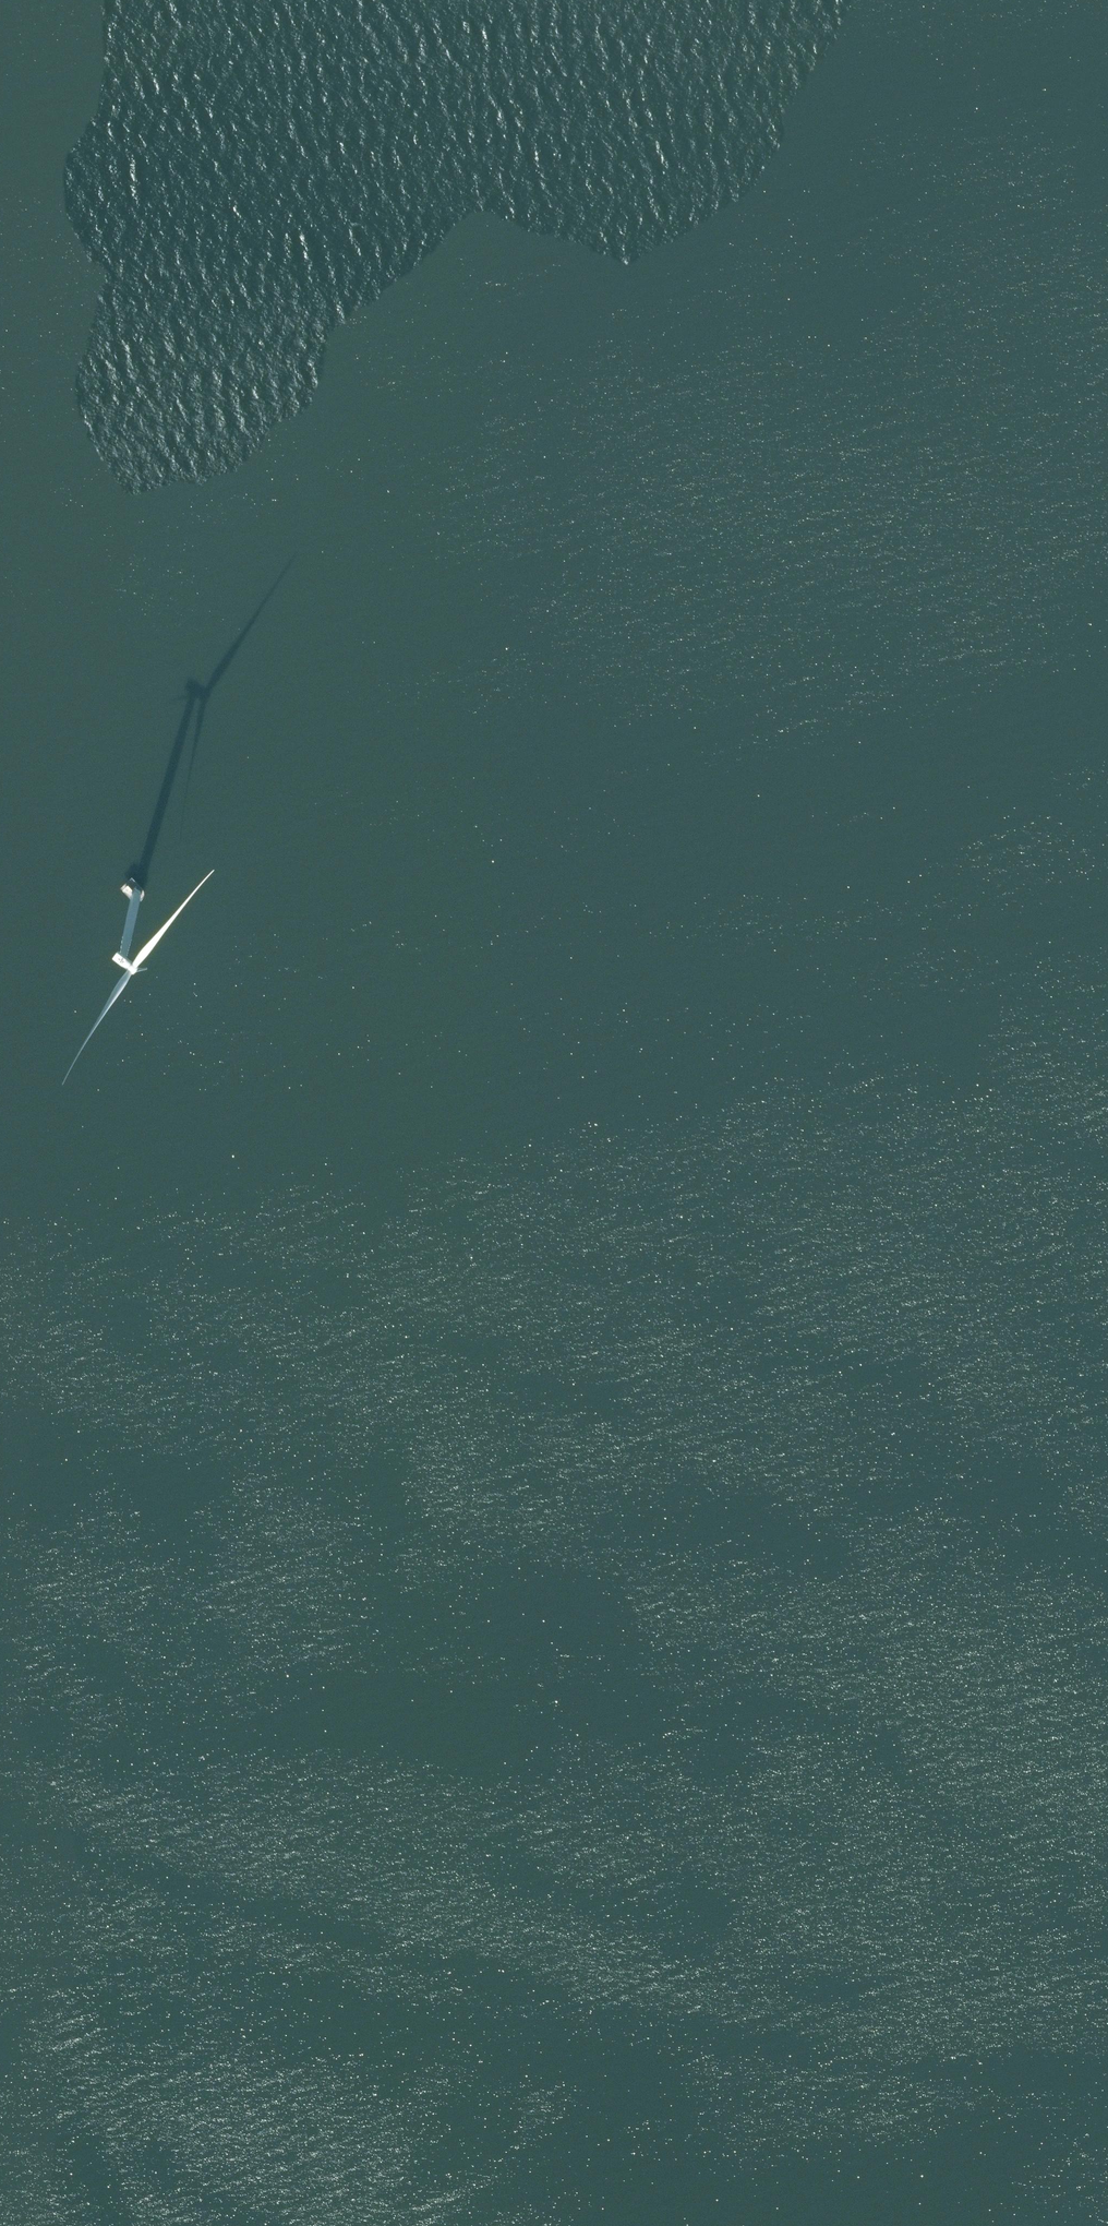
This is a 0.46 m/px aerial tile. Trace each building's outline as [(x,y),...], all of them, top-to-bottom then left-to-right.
[(132,890),(131,892),(132,893),(133,895),(135,896),(136,896),(138,896),(140,895),(141,894),(141,892),(141,890),(140,888),(138,887),(136,887),(134,887),(133,888),(132,890)]
